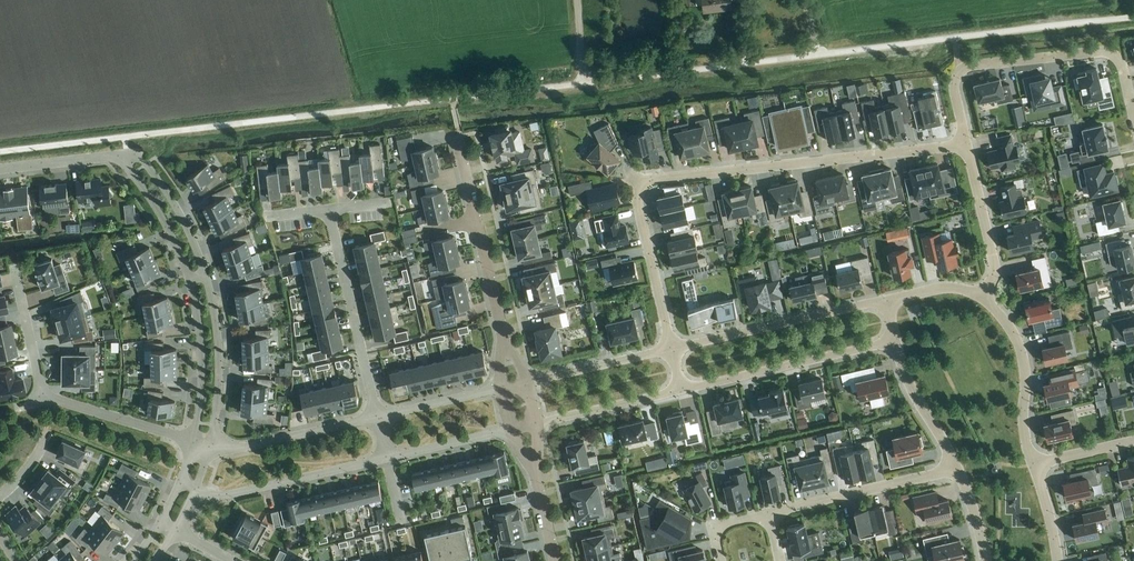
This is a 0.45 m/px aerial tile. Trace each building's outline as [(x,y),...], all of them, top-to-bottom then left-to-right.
[(696,5),(703,4),(704,12),(731,9),(730,2),(738,1),(738,0),(696,0),(696,5)] [(1074,78),(1076,88),(1080,87),(1084,101),(1097,98),(1100,109),(1114,106),(1110,88),(1102,90),(1096,68),(1087,70),(1087,71),(1077,73),(1078,77),(1074,78)] [(1024,79),(1027,94),(1033,92),(1036,102),(1045,100),(1046,107),(1065,103),(1060,86),(1052,88),(1050,77),(1040,79),(1040,75),(1024,79)] [(1000,79),(975,84),(979,101),(996,97),(997,103),(1013,100),(1009,84),(1001,86),(1000,79)] [(915,117),(918,130),(926,128),(924,122),(931,120),(932,127),(944,124),(941,112),(939,113),(938,107),(940,106),(936,91),(923,94),(924,96),(918,98),(921,108),(913,110),(913,111),(916,110),(917,117),(915,117)] [(892,103),(884,105),(889,131),(894,130),(896,131),(901,130),(902,128),(904,127),(900,111),(909,109),(905,92),(891,95),(892,103)] [(889,131),(884,105),(875,107),(873,99),(861,102),(865,119),(871,118),(875,134),(877,134),(879,135),(884,134),(885,132),(889,131)] [(843,110),(836,111),(842,138),(856,134),(852,119),(859,118),(855,100),(842,103),(843,110)] [(661,115),(659,105),(651,107),(653,117),(661,115)] [(809,105),(786,110),(793,143),(809,139),(809,138),(808,138),(807,133),(815,131),(809,105)] [(1022,112),(1020,106),(1013,108),(1014,114),(1022,112)] [(842,138),(836,111),(828,113),(827,107),(814,110),(818,127),(825,126),(828,141),(842,138)] [(745,121),(738,122),(744,146),(747,146),(747,148),(756,146),(755,144),(758,143),(754,129),(763,127),(759,110),(744,113),(745,121)] [(786,110),(762,116),(768,142),(777,140),(778,145),(777,145),(777,146),(793,143),(786,110)] [(1075,123),(1072,112),(1063,115),(1065,124),(1075,123)] [(697,127),(689,129),(695,154),(709,150),(706,136),(712,134),(709,117),(695,120),(697,127)] [(744,146),(738,122),(731,124),(729,117),(714,120),(718,137),(726,135),(730,150),(732,149),(732,151),(741,149),(741,147),(744,146)] [(538,121),(529,123),(531,131),(539,129),(538,121)] [(695,154),(689,129),(688,122),(667,127),(671,144),(678,142),(681,157),(695,154)] [(595,161),(595,162),(594,163),(594,164),(594,165),(594,166),(595,167),(596,167),(597,168),(598,168),(599,168),(600,168),(601,167),(608,173),(620,159),(611,152),(611,150),(618,143),(609,124),(594,130),(599,142),(591,144),(593,150),(588,156),(595,161)] [(1086,142),(1080,143),(1081,150),(1070,153),(1072,162),(1092,157),(1090,152),(1107,148),(1107,149),(1108,148),(1103,124),(1101,124),(1102,124),(1083,128),(1086,142)] [(638,133),(630,135),(633,152),(642,150),(645,160),(658,157),(656,147),(663,145),(659,128),(652,130),(651,127),(638,130),(638,133)] [(507,157),(505,152),(511,150),(515,153),(518,163),(534,160),(531,149),(524,150),(519,131),(511,133),(510,130),(491,135),(492,141),(493,148),(494,148),(495,154),(497,154),(498,159),(507,157)] [(988,152),(992,168),(1001,166),(1002,171),(1016,167),(1015,163),(1020,162),(1016,145),(1014,146),(1011,135),(997,138),(999,149),(988,152)] [(412,160),(413,165),(438,160),(436,152),(434,152),(433,147),(416,150),(413,136),(397,139),(401,160),(412,160)] [(360,155),(361,162),(361,161),(363,180),(364,180),(374,178),(373,169),(383,168),(380,144),(369,145),(370,154),(360,155)] [(549,154),(547,146),(539,148),(540,156),(549,154)] [(319,160),(319,166),(320,166),(322,184),(323,184),(333,183),(332,174),(341,173),(342,173),(339,155),(340,155),(339,149),(328,150),(329,159),(319,160)] [(306,159),(305,150),(298,151),(300,160),(306,159)] [(277,165),(278,171),(279,171),(281,189),(292,188),(291,179),(300,178),(298,160),(299,160),(298,154),(287,155),(288,163),(277,165)] [(343,155),(340,155),(339,155),(342,173),(341,173),(342,180),(352,178),(353,188),(364,186),(364,180),(363,180),(361,161),(361,162),(351,163),(350,154),(343,155)] [(249,170),(247,155),(240,156),(242,173),(249,170)] [(309,159),(299,160),(298,160),(300,178),(301,184),(311,183),(312,192),(323,191),(323,184),(322,184),(320,166),(319,166),(310,167),(309,159)] [(1059,161),(1061,168),(1069,166),(1068,159),(1059,161)] [(438,160),(413,165),(415,171),(407,174),(410,187),(424,184),(422,177),(439,173),(437,168),(439,167),(438,160)] [(1094,165),(1077,169),(1081,186),(1088,185),(1091,195),(1098,193),(1099,195),(1110,193),(1109,190),(1117,188),(1116,184),(1119,183),(1117,175),(1114,175),(1113,171),(1105,173),(1103,163),(1094,165)] [(187,177),(195,190),(206,183),(210,189),(226,179),(219,168),(213,172),(208,164),(187,177)] [(279,171),(278,171),(268,172),(267,164),(257,165),(260,189),(269,188),(270,197),(282,196),(281,189),(279,171)] [(938,164),(924,167),(931,198),(930,193),(943,190),(944,195),(958,192),(953,169),(940,172),(938,164)] [(931,198),(924,167),(910,170),(911,179),(905,180),(909,200),(930,195),(930,198),(931,198)] [(883,168),(876,170),(883,199),(884,199),(883,198),(890,196),(892,202),(905,199),(902,185),(895,187),(891,168),(884,170),(883,168)] [(499,190),(501,197),(538,188),(533,169),(516,173),(517,179),(501,183),(503,190),(499,190)] [(875,200),(883,199),(876,170),(869,171),(870,173),(863,175),(866,190),(860,191),(864,211),(877,208),(875,200)] [(1058,183),(1055,171),(1047,173),(1050,185),(1058,183)] [(843,174),(830,177),(835,199),(842,197),(843,202),(856,199),(853,186),(846,188),(843,174)] [(835,199),(830,177),(816,180),(819,195),(813,196),(817,214),(831,211),(830,205),(836,204),(835,199)] [(101,179),(77,182),(79,201),(96,199),(97,205),(110,204),(110,197),(113,195),(109,189),(108,186),(102,187),(101,179)] [(788,183),(784,184),(790,211),(799,209),(800,217),(813,214),(808,194),(801,196),(798,181),(796,181),(796,179),(787,181),(788,183)] [(620,202),(615,184),(592,189),(590,180),(568,186),(570,195),(587,191),(592,211),(603,209),(602,206),(620,202)] [(714,182),(708,183),(710,197),(716,197),(714,182)] [(66,183),(40,186),(42,206),(51,205),(51,207),(60,206),(61,213),(70,212),(66,183)] [(790,211),(784,184),(780,185),(780,183),(771,185),(771,187),(770,188),(773,203),(766,204),(770,221),(783,218),(782,213),(790,211)] [(1000,202),(1003,217),(1028,211),(1024,196),(1023,196),(1021,187),(1016,189),(1015,184),(1001,187),(1004,201),(1000,202)] [(204,206),(210,219),(233,209),(227,197),(234,194),(230,185),(212,194),(216,201),(204,206)] [(658,198),(661,212),(684,207),(679,186),(685,186),(685,185),(662,187),(663,187),(664,187),(666,196),(658,198)] [(741,187),(737,187),(743,213),(751,211),(753,218),(767,215),(763,196),(754,198),(751,186),(748,186),(746,186),(744,186),(741,187)] [(422,203),(423,208),(448,203),(446,195),(444,196),(443,190),(426,193),(425,187),(411,190),(414,203),(422,203)] [(743,213),(737,187),(734,188),(730,189),(726,191),(723,193),(726,207),(720,208),(724,227),(736,224),(734,215),(743,213)] [(0,191),(0,210),(1,216),(2,216),(2,219),(11,218),(11,215),(24,214),(26,229),(33,228),(32,214),(30,214),(27,188),(12,189),(12,190),(7,191),(7,190),(0,191)] [(538,188),(501,197),(503,203),(506,203),(507,209),(523,205),(525,212),(542,208),(538,188)] [(1106,220),(1096,222),(1099,235),(1112,232),(1111,225),(1125,222),(1122,210),(1125,209),(1123,201),(1120,202),(1120,199),(1104,203),(1106,214),(1104,215),(1106,220)] [(448,203),(423,208),(425,214),(417,217),(419,224),(449,217),(447,211),(449,210),(448,203)] [(932,217),(930,209),(920,212),(918,206),(909,208),(912,222),(922,219),(921,219),(932,217)] [(684,207),(661,212),(665,226),(673,224),(674,232),(690,228),(688,220),(687,220),(684,207)] [(233,209),(210,219),(217,232),(228,227),(231,233),(247,226),(243,219),(239,221),(233,209)] [(512,229),(515,244),(538,238),(536,229),(542,228),(541,223),(547,222),(545,214),(523,219),(525,226),(512,229)] [(603,218),(594,220),(597,233),(599,232),(603,248),(607,246),(629,241),(625,225),(620,227),(617,215),(603,218)] [(1013,226),(1015,234),(1007,236),(1011,252),(1033,247),(1031,238),(1042,236),(1039,220),(1013,226)] [(95,228),(94,221),(82,222),(83,230),(95,228)] [(575,222),(577,232),(583,231),(581,221),(575,222)] [(401,231),(403,237),(417,234),(415,227),(401,231)] [(726,228),(729,243),(736,241),(734,227),(726,228)] [(897,230),(898,237),(909,234),(907,227),(897,230)] [(668,241),(671,256),(697,249),(694,235),(692,228),(677,231),(678,237),(677,239),(668,241)] [(833,230),(823,232),(825,240),(835,237),(833,230)] [(355,246),(358,260),(377,255),(374,242),(386,239),(384,231),(370,234),(372,242),(355,246)] [(223,248),(227,262),(251,254),(248,246),(253,244),(250,233),(233,238),(235,245),(223,248)] [(936,257),(939,267),(940,266),(941,269),(948,267),(948,265),(957,263),(955,254),(958,253),(956,244),(953,245),(951,238),(940,241),(938,233),(923,237),(928,259),(936,257)] [(417,234),(403,237),(405,244),(418,241),(417,234)] [(809,242),(808,235),(799,237),(801,244),(809,242)] [(433,249),(434,254),(458,249),(456,241),(455,242),(453,236),(423,243),(425,249),(433,249)] [(869,245),(867,237),(860,239),(862,247),(869,245)] [(538,238),(515,244),(519,258),(532,255),(533,262),(552,257),(551,251),(541,253),(538,238)] [(795,246),(793,238),(776,242),(777,250),(795,246)] [(1130,244),(1126,245),(1122,246),(1120,240),(1106,243),(1108,255),(1110,264),(1117,263),(1119,270),(1133,266),(1133,260),(1130,244)] [(127,258),(132,270),(155,260),(150,247),(138,252),(135,245),(116,253),(120,261),(127,258)] [(458,249),(434,254),(435,260),(428,263),(431,276),(445,273),(443,266),(459,263),(458,257),(460,256),(458,249)] [(697,249),(671,256),(675,270),(689,266),(690,274),(708,270),(705,257),(698,259),(696,250),(697,250),(697,249)] [(889,263),(890,270),(893,270),(894,277),(910,273),(909,266),(913,265),(911,255),(909,249),(905,250),(905,249),(889,253),(891,262),(889,263)] [(302,259),(305,272),(325,267),(322,254),(304,258),(302,250),(289,253),(291,261),(302,259)] [(251,254),(227,262),(232,276),(244,272),(246,279),(265,273),(263,264),(255,267),(251,254)] [(358,260),(361,273),(380,268),(377,255),(358,260)] [(836,273),(838,279),(836,279),(838,288),(840,287),(840,290),(862,284),(860,273),(871,271),(868,256),(850,260),(853,269),(836,273)] [(618,264),(616,257),(601,260),(603,268),(609,267),(613,284),(638,279),(634,261),(618,264)] [(1034,269),(1016,274),(1020,289),(1039,285),(1040,287),(1052,285),(1045,257),(1032,260),(1034,269)] [(37,273),(37,275),(38,275),(39,278),(39,279),(39,281),(40,281),(43,288),(42,288),(43,289),(44,288),(43,288),(53,285),(56,293),(56,294),(57,293),(68,289),(69,289),(69,288),(60,264),(54,266),(52,260),(52,259),(51,259),(36,264),(35,264),(35,265),(37,273)] [(155,260),(132,270),(138,283),(135,284),(138,291),(152,285),(149,279),(161,274),(155,260)] [(522,284),(524,292),(553,285),(550,272),(557,270),(555,262),(534,267),(536,273),(523,276),(525,284),(522,284)] [(305,272),(308,285),(328,280),(325,267),(305,272)] [(361,273),(364,286),(383,281),(380,268),(361,273)] [(781,278),(779,269),(771,271),(773,280),(781,278)] [(816,295),(814,287),(819,286),(819,287),(827,285),(823,270),(816,272),(802,275),(804,283),(790,286),(791,289),(789,290),(791,298),(793,297),(794,300),(816,295)] [(443,292),(444,298),(468,292),(467,284),(465,285),(463,279),(447,283),(445,276),(432,279),(435,292),(443,292)] [(1124,293),(1118,295),(1122,310),(1133,307),(1133,276),(1120,279),(1124,293)] [(692,278),(681,281),(691,320),(691,324),(698,322),(735,314),(737,313),(734,298),(731,298),(699,306),(692,278)] [(236,293),(239,307),(263,302),(261,288),(263,288),(262,280),(247,283),(249,290),(236,293)] [(308,285),(311,298),(331,293),(328,280),(308,285)] [(768,299),(781,296),(778,282),(765,285),(764,283),(751,286),(750,280),(739,282),(742,295),(749,294),(752,309),(758,307),(758,308),(764,307),(764,306),(769,305),(768,299)] [(364,286),(367,299),(386,294),(383,281),(364,286)] [(553,285),(524,292),(526,299),(528,299),(530,306),(543,303),(544,310),(565,305),(562,293),(556,295),(553,285)] [(56,318),(57,323),(85,316),(81,301),(85,300),(81,291),(63,298),(65,305),(53,308),(54,310),(51,311),(53,318),(56,318)] [(468,292),(444,298),(445,303),(438,306),(441,320),(455,316),(453,310),(469,306),(468,300),(470,300),(468,292)] [(145,307),(147,316),(171,311),(168,297),(155,300),(154,293),(137,296),(140,308),(145,307)] [(311,298),(314,311),(334,306),(331,293),(311,298)] [(367,299),(370,312),(389,307),(386,294),(367,299)] [(639,306),(637,296),(628,298),(630,308),(639,306)] [(1030,302),(1029,301),(1023,302),(1025,309),(1027,309),(1029,320),(1044,317),(1046,327),(1063,323),(1059,307),(1052,309),(1049,298),(1030,302)] [(111,307),(109,300),(103,302),(105,309),(111,307)] [(587,302),(589,312),(597,310),(594,300),(587,302)] [(263,302),(239,307),(241,321),(254,318),(255,325),(270,322),(268,315),(266,316),(263,302)] [(314,311),(317,324),(337,319),(334,306),(314,311)] [(370,312),(373,325),(392,320),(389,307),(370,312)] [(636,325),(643,324),(640,308),(632,310),(633,317),(607,323),(611,342),(622,340),(628,339),(628,338),(638,336),(636,325)] [(1109,316),(1107,308),(1101,309),(1103,318),(1109,316)] [(171,311),(147,316),(149,330),(146,330),(148,338),(163,335),(161,328),(174,325),(171,311)] [(537,330),(538,338),(537,338),(539,347),(541,347),(543,357),(561,353),(555,327),(562,325),(559,313),(544,317),(547,328),(537,330)] [(85,316),(57,323),(59,329),(56,330),(59,337),(61,337),(62,339),(72,336),(74,342),(94,340),(93,330),(89,330),(85,316)] [(1112,321),(1115,334),(1124,332),(1127,342),(1132,341),(1133,344),(1133,316),(1112,321)] [(317,324),(320,337),(340,332),(337,319),(317,324)] [(392,320),(373,325),(376,338),(393,334),(395,342),(409,339),(407,330),(395,333),(392,320)] [(12,338),(9,324),(0,326),(0,341),(12,338)] [(1090,333),(1088,324),(1079,326),(1081,335),(1090,333)] [(116,338),(115,328),(103,330),(104,339),(116,338)] [(243,338),(244,352),(269,351),(268,337),(271,337),(271,329),(256,330),(256,337),(243,338)] [(1053,346),(1043,349),(1046,363),(1054,361),(1054,363),(1062,361),(1062,359),(1067,358),(1065,349),(1073,347),(1069,331),(1048,336),(1050,342),(1052,342),(1053,346)] [(340,332),(320,337),(323,350),(312,352),(314,361),(327,358),(325,350),(343,346),(340,332)] [(0,341),(0,364),(5,363),(3,355),(16,352),(12,338),(0,341)] [(177,363),(177,349),(164,349),(164,342),(144,343),(144,350),(145,364),(152,364),(177,363)] [(64,355),(64,369),(96,369),(96,346),(80,346),(80,355),(64,355)] [(269,351),(244,352),(244,366),(257,366),(258,373),(273,372),(272,365),(269,365),(269,351)] [(483,351),(469,354),(474,374),(487,371),(483,351)] [(469,354),(456,357),(461,377),(474,374),(469,354)] [(456,357),(443,360),(448,380),(461,377),(456,357)] [(443,360),(430,363),(435,383),(448,380),(443,360)] [(177,363),(152,364),(152,377),(144,377),(144,386),(164,386),(164,378),(177,378),(177,363)] [(430,363),(417,367),(422,386),(435,383),(430,363)] [(417,367),(404,370),(409,389),(422,386),(417,367)] [(8,397),(17,395),(25,393),(22,379),(14,381),(11,369),(0,372),(0,399),(8,397)] [(96,369),(64,369),(64,375),(62,375),(62,382),(64,382),(64,384),(82,384),(82,391),(96,391),(96,369)] [(1071,394),(1069,387),(1078,385),(1078,384),(1081,383),(1081,385),(1088,384),(1087,382),(1090,381),(1087,369),(1075,372),(1075,369),(1058,373),(1049,375),(1051,383),(1044,384),(1048,399),(1050,398),(1052,405),(1051,405),(1052,407),(1065,404),(1065,402),(1063,395),(1071,394)] [(409,389),(404,370),(390,373),(395,392),(409,389)] [(863,379),(861,370),(841,374),(844,385),(851,383),(852,391),(858,389),(861,399),(870,397),(872,407),(885,404),(882,394),(889,392),(885,374),(863,379)] [(841,382),(839,375),(833,376),(834,383),(841,382)] [(244,384),(243,398),(268,400),(269,386),(272,386),(272,379),(258,378),(257,385),(244,384)] [(801,391),(794,393),(798,409),(812,405),(811,398),(825,395),(821,379),(800,384),(801,391)] [(354,381),(341,384),(345,404),(359,401),(354,381)] [(843,390),(841,382),(834,383),(836,391),(843,390)] [(341,384),(328,387),(332,407),(345,404),(341,384)] [(328,387),(315,390),(319,410),(332,407),(328,387)] [(758,397),(750,399),(754,415),(787,407),(783,388),(769,391),(770,394),(758,396),(758,397)] [(175,401),(162,399),(163,392),(148,390),(147,397),(150,398),(148,412),(173,416),(175,401)] [(319,410),(315,390),(301,393),(306,413),(319,410)] [(268,400),(243,398),(242,412),(254,413),(254,421),(274,423),(274,414),(267,413),(268,400)] [(740,406),(742,406),(741,398),(738,399),(738,398),(714,403),(716,409),(707,411),(713,435),(722,432),(722,430),(731,428),(729,418),(742,415),(740,406)] [(1096,401),(1097,407),(1106,405),(1105,399),(1096,401)] [(1066,436),(1073,434),(1070,424),(1076,423),(1073,410),(1059,413),(1061,420),(1044,424),(1048,440),(1055,439),(1056,441),(1066,439),(1066,436)] [(673,415),(667,417),(672,438),(684,435),(686,444),(702,440),(698,422),(690,423),(689,421),(684,422),(682,411),(673,413),(673,415)] [(838,418),(837,413),(832,412),(828,415),(830,420),(835,422),(838,418)] [(288,426),(289,415),(281,414),(280,425),(288,426)] [(797,420),(800,430),(807,428),(804,418),(797,420)] [(619,426),(623,442),(649,436),(650,440),(658,438),(655,423),(644,425),(643,420),(619,426)] [(835,440),(835,439),(833,431),(827,432),(828,441),(835,440)] [(886,450),(890,468),(910,463),(908,454),(922,451),(921,446),(923,446),(921,436),(919,437),(918,432),(893,438),(895,448),(886,450)] [(863,449),(854,451),(860,477),(868,475),(868,477),(875,476),(870,455),(877,454),(873,439),(861,442),(863,449)] [(569,453),(571,459),(573,467),(582,465),(584,473),(600,469),(597,455),(588,457),(584,441),(578,442),(577,440),(569,442),(569,444),(568,445),(569,453)] [(68,467),(82,474),(87,462),(81,459),(85,450),(64,441),(57,455),(70,461),(68,467)] [(860,477),(854,451),(846,453),(844,446),(832,449),(836,463),(842,462),(847,482),(854,481),(853,479),(860,477)] [(821,455),(808,458),(814,485),(818,484),(818,486),(827,484),(827,482),(828,482),(826,470),(828,467),(832,466),(827,447),(820,449),(821,455)] [(490,454),(490,455),(491,455),(495,472),(494,472),(495,478),(510,475),(504,451),(490,454)] [(667,455),(669,463),(677,462),(675,453),(667,455)] [(736,456),(735,456),(737,465),(745,463),(743,454),(736,456)] [(814,485),(808,458),(800,460),(799,454),(786,457),(790,474),(797,472),(800,488),(802,488),(802,490),(811,488),(811,486),(814,485)] [(491,455),(490,455),(478,458),(482,475),(494,472),(495,472),(491,455)] [(668,466),(666,457),(658,459),(660,467),(668,466)] [(1121,485),(1132,483),(1133,485),(1133,457),(1127,458),(1129,466),(1117,469),(1121,485)] [(478,458),(465,461),(469,478),(482,475),(478,458)] [(465,461),(452,464),(456,481),(469,478),(465,461)] [(124,478),(120,485),(145,498),(151,486),(134,476),(137,471),(122,463),(116,474),(124,478)] [(452,464),(439,467),(443,484),(456,481),(452,464)] [(1110,474),(1108,464),(1099,466),(1101,476),(1110,474)] [(768,467),(769,475),(761,477),(766,499),(780,495),(776,479),(783,478),(780,465),(768,467)] [(439,467),(426,470),(430,487),(443,484),(439,467)] [(1062,485),(1063,492),(1065,492),(1067,498),(1081,495),(1081,497),(1090,495),(1090,493),(1091,493),(1089,485),(1098,483),(1095,468),(1070,474),(1072,481),(1064,483),(1064,484),(1062,485)] [(43,476),(40,481),(60,496),(60,497),(62,498),(75,481),(64,472),(59,478),(49,470),(50,470),(49,469),(48,470),(47,471),(46,470),(41,475),(43,476)] [(430,487),(426,470),(412,473),(416,490),(430,487)] [(684,490),(695,511),(711,502),(702,487),(708,483),(702,472),(696,475),(699,482),(684,490)] [(731,475),(733,480),(724,482),(730,507),(736,506),(736,508),(743,506),(743,504),(744,504),(743,496),(749,495),(744,472),(731,475)] [(572,498),(573,505),(604,498),(602,489),(607,488),(604,475),(589,478),(591,486),(572,490),(574,497),(572,498)] [(60,496),(40,481),(37,485),(35,483),(31,488),(33,490),(32,491),(31,492),(32,492),(42,500),(37,506),(49,515),(55,509),(52,507),(60,497),(60,496)] [(379,481),(365,484),(369,501),(382,498),(379,481)] [(365,484),(352,487),(356,504),(369,501),(365,484)] [(145,498),(120,485),(114,497),(106,493),(103,499),(118,507),(121,502),(138,511),(145,498)] [(352,487),(339,490),(343,507),(356,504),(352,487)] [(339,490),(326,493),(330,510),(343,507),(339,490)] [(499,496),(501,503),(516,499),(514,492),(499,496)] [(913,497),(917,513),(925,511),(927,520),(928,520),(929,523),(939,521),(938,518),(952,515),(948,500),(938,502),(936,492),(913,497)] [(326,493),(313,496),(317,513),(330,510),(326,493)] [(313,496),(301,499),(300,499),(304,516),(317,513),(313,496)] [(300,499),(301,499),(300,498),(286,502),(288,508),(281,510),(285,527),(306,522),(304,516),(300,499)] [(604,498),(573,505),(575,512),(577,511),(579,518),(597,514),(598,521),(614,518),(611,505),(606,506),(604,498)] [(691,519),(685,515),(660,501),(651,517),(641,519),(648,549),(689,539),(691,519)] [(494,520),(495,527),(521,521),(521,522),(521,520),(523,519),(521,509),(519,510),(518,508),(503,511),(501,503),(487,506),(490,520),(494,520)] [(882,504),(868,508),(874,533),(888,530),(889,535),(896,533),(894,523),(896,522),(893,509),(884,511),(882,504)] [(16,506),(6,514),(14,523),(12,524),(18,535),(27,530),(29,532),(28,532),(29,532),(40,522),(45,519),(36,510),(31,512),(29,509),(24,514),(16,506)] [(102,515),(94,526),(115,543),(124,532),(109,520),(113,515),(102,506),(97,512),(102,515)] [(1133,514),(1132,507),(1124,509),(1125,516),(1133,514)] [(874,533),(868,508),(854,511),(856,517),(847,519),(853,543),(862,541),(861,536),(874,533)] [(1085,522),(1073,524),(1076,540),(1099,535),(1098,533),(1105,532),(1103,524),(1108,523),(1105,509),(1083,514),(1085,522)] [(271,512),(274,526),(282,525),(278,510),(271,512)] [(243,517),(238,525),(261,537),(268,525),(247,513),(244,518),(243,517)] [(464,523),(463,516),(451,519),(453,526),(464,523)] [(495,541),(497,549),(511,546),(509,538),(524,535),(521,522),(521,521),(495,527),(494,527),(497,541),(495,541)] [(790,525),(790,526),(787,527),(789,535),(789,536),(791,544),(793,552),(802,550),(804,557),(823,552),(821,545),(815,546),(812,534),(807,535),(804,523),(799,524),(799,523),(790,525)] [(585,546),(587,552),(611,546),(610,538),(615,537),(612,524),(599,527),(600,534),(583,538),(584,539),(581,540),(583,547),(585,546)] [(261,537),(238,525),(234,533),(236,534),(233,538),(255,549),(261,537)] [(68,526),(64,530),(70,535),(74,530),(68,526)] [(115,543),(94,526),(89,532),(84,528),(76,538),(87,547),(91,542),(107,554),(115,543)] [(430,560),(459,560),(472,557),(465,526),(425,535),(430,560)] [(965,555),(963,546),(961,546),(960,539),(950,542),(947,533),(923,538),(927,557),(935,555),(936,560),(950,560),(964,558),(963,556),(965,555)] [(60,560),(79,560),(76,558),(81,553),(70,541),(62,548),(67,554),(60,560)] [(527,551),(513,554),(511,546),(497,549),(499,558),(502,557),(503,560),(530,560),(527,551)] [(619,553),(613,554),(611,546),(587,552),(588,557),(586,558),(586,560),(621,560),(619,553)] [(703,559),(705,558),(703,550),(685,554),(683,547),(668,551),(671,560),(704,560),(703,559)] [(275,560),(282,560),(287,552),(280,549),(274,560),(275,560)] [(407,555),(409,560),(423,560),(421,551),(407,555)] [(851,551),(840,553),(842,560),(850,560),(854,560),(851,551)] [(1103,560),(1107,560),(1106,552),(1091,555),(1093,560),(1103,560)]
